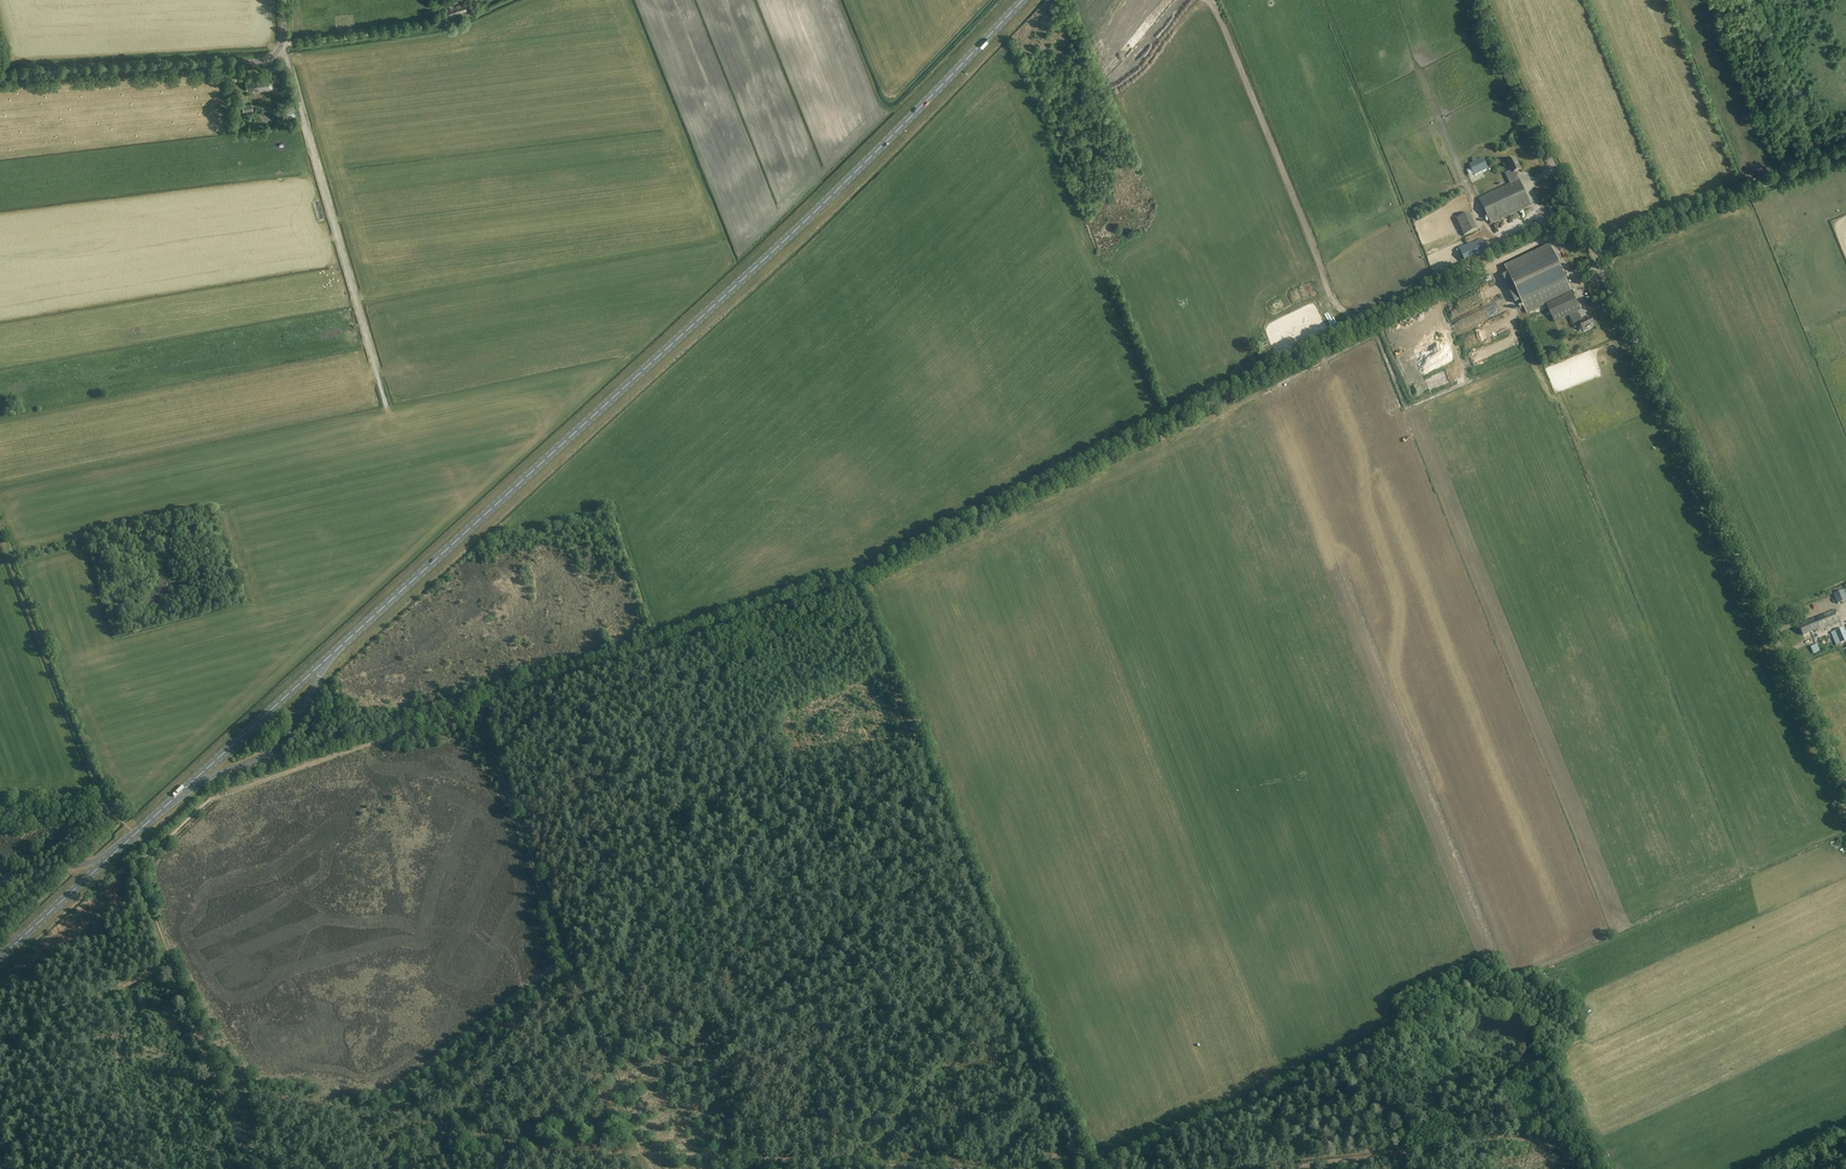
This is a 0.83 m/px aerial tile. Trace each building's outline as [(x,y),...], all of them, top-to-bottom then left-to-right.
[(453,7),(452,4),(459,2),(458,0),(446,0),(447,6),(449,5),(450,8),(446,9),(449,17),(462,12),(467,10),(467,9),(466,4),(466,5),(465,3),(456,6),(453,7)] [(269,66),(270,74),(280,73),(279,65),(269,66)] [(257,92),(273,90),(271,76),(261,78),(261,80),(246,82),(247,90),(257,89),(257,92)] [(252,103),(242,105),(243,112),(253,111),(252,103)] [(1515,172),(1521,169),(1516,158),(1511,160),(1511,161),(1508,162),(1512,171),(1506,174),(1510,183),(1479,198),(1491,224),(1531,205),(1515,172)] [(323,208),(316,210),(319,222),(326,220),(323,208)] [(1459,217),(1466,235),(1478,230),(1471,210),(1466,212),(1467,214),(1459,217)] [(1569,315),(1574,325),(1575,328),(1576,327),(1580,325),(1584,332),(1595,326),(1591,317),(1586,319),(1587,320),(1584,321),(1583,319),(1582,319),(1577,311),(1580,309),(1550,245),(1505,266),(1527,313),(1546,304),(1554,322),(1569,315)] [(691,324),(704,313),(700,308),(687,318),(691,324)] [(1475,310),(1470,313),(1471,316),(1459,322),(1461,326),(1479,317),(1475,310)] [(1556,392),(1601,377),(1592,351),(1547,366),(1556,392)] [(1196,362),(1199,369),(1205,366),(1203,359),(1196,362)] [(1824,598),(1829,611),(1839,607),(1838,604),(1845,600),(1845,589),(1824,598)] [(1810,617),(1822,612),(1819,605),(1807,611),(1810,617)] [(1816,632),(1840,622),(1835,610),(1807,622),(1807,623),(1799,626),(1803,635),(1815,630),(1816,632)] [(1843,627),(1831,633),(1836,646),(1845,641),(1845,634),(1843,627)] [(1814,654),(1818,652),(1820,651),(1817,644),(1810,647),(1814,654)]
